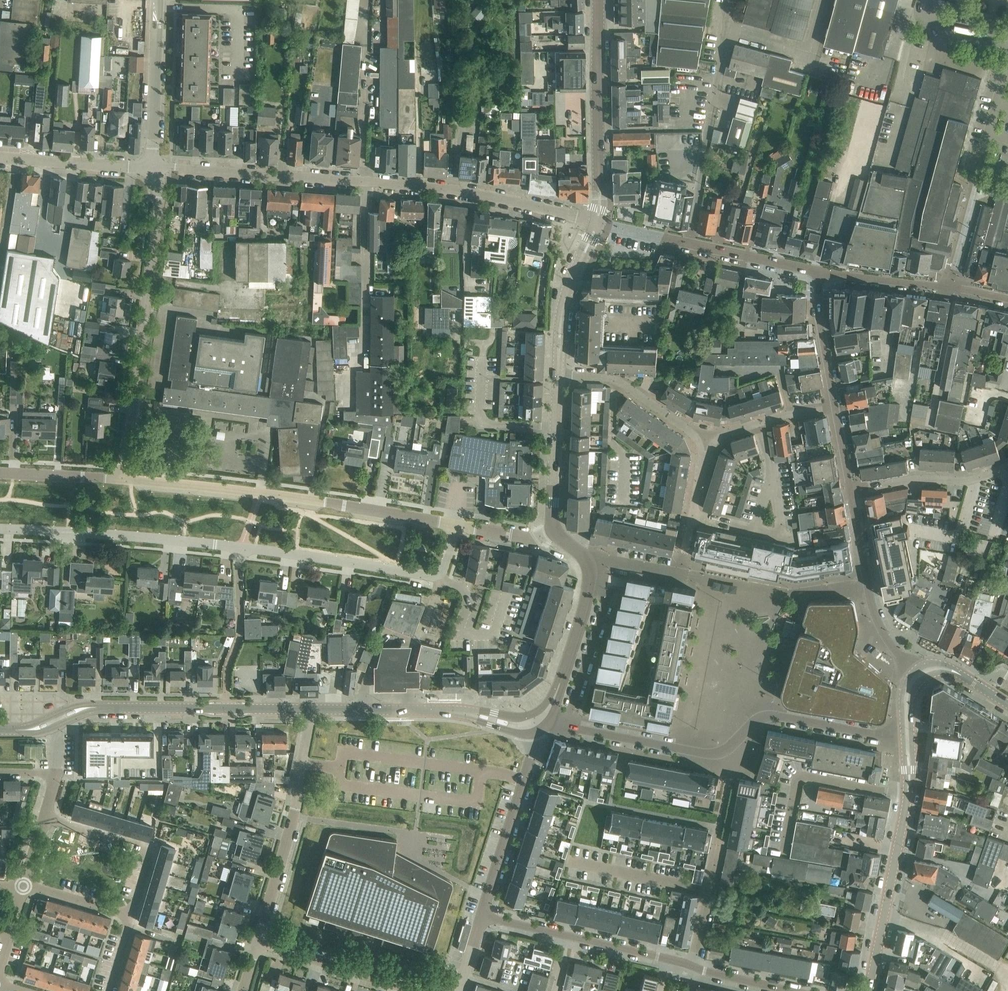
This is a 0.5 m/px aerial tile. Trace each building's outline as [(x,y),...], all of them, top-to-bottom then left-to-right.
[(10,21),(1,20),(0,28),(0,101),(9,102),(13,62),(27,63),(30,24),(39,25),(41,0),(12,0),(10,21)] [(358,0),(346,0),(343,40),(355,41),(358,0)] [(386,16),(397,15),(397,0),(386,0),(386,16)] [(397,47),(398,127),(398,173),(415,174),(416,124),(414,58),(404,59),(404,40),(414,39),(414,0),(397,0),(397,15),(397,47)] [(551,7),(570,5),(570,9),(584,8),(583,0),(550,0),(551,7)] [(615,6),(615,23),(645,23),(645,32),(660,33),(657,64),(677,66),(698,68),(699,60),(709,5),(710,0),(614,0),(615,6)] [(743,22),(774,31),(782,0),(749,0),(743,22)] [(774,31),(803,38),(814,0),(782,0),(774,31)] [(832,16),(861,24),(867,0),(836,0),(832,16)] [(854,50),(884,59),(883,56),(890,29),(893,27),(892,25),(898,0),(867,0),(865,8),(854,50)] [(531,11),(518,11),(519,23),(532,22),(531,11)] [(583,21),(583,11),(573,12),(566,12),(566,16),(552,16),(552,22),(583,21)] [(303,13),(297,12),(294,27),(300,29),(303,13)] [(180,101),(208,102),(209,87),(209,72),(209,58),(210,43),(210,29),(211,14),(183,13),(182,28),(182,43),(181,57),(181,72),(180,86),(180,101)] [(861,24),(832,16),(824,45),(853,53),(861,24)] [(583,31),(583,21),(552,22),(547,22),(547,28),(566,27),(566,32),(573,32),(583,31)] [(275,44),(275,27),(267,27),(267,44),(275,44)] [(105,36),(81,35),(78,85),(102,88),(105,36)] [(527,41),(526,35),(520,35),(520,52),(534,52),(532,52),(532,41),(527,41)] [(583,46),(583,35),(555,35),(555,41),(568,41),(568,47),(583,46)] [(626,39),(622,39),(612,39),(612,56),(636,56),(640,56),(640,48),(626,49),(626,39)] [(362,45),(342,43),(338,101),(346,102),(350,102),(350,104),(356,104),(362,45)] [(40,44),(39,49),(39,59),(48,60),(50,44),(40,44)] [(727,66),(724,75),(725,75),(735,77),(737,69),(764,76),(762,84),(764,85),(761,95),(773,98),(776,88),(801,95),(806,75),(790,70),(792,59),(771,53),(736,44),(730,67),(727,66)] [(388,127),(398,127),(397,47),(379,47),(379,127),(388,127)] [(558,91),(585,90),(584,51),(557,51),(558,91)] [(535,83),(534,52),(520,52),(521,84),(535,83)] [(143,57),(130,56),(130,61),(129,70),(143,70),(143,57)] [(626,67),(626,62),(636,62),(636,56),(612,56),(612,67),(626,67)] [(612,67),(613,78),(638,77),(638,73),(635,73),(635,67),(626,67),(612,67)] [(981,79),(943,67),(940,78),(925,74),(919,95),(935,100),(913,177),(922,180),(912,220),(911,236),(951,243),(964,190),(961,184),(953,182),(981,79)] [(659,70),(643,70),(643,82),(670,82),(670,72),(659,72),(659,70)] [(106,78),(103,108),(110,108),(112,78),(106,78)] [(37,83),(34,110),(42,111),(45,84),(37,83)] [(69,83),(56,83),(54,104),(68,105),(69,83)] [(438,83),(428,83),(428,97),(439,97),(438,83)] [(249,84),(239,84),(238,105),(249,105),(249,84)] [(669,105),(670,84),(663,84),(663,93),(658,93),(659,105),(669,105)] [(626,85),(623,85),(613,85),(613,95),(640,94),(640,89),(626,89),(626,85)] [(234,87),(222,87),(222,104),(233,105),(234,87)] [(570,93),(566,93),(567,127),(584,126),(584,133),(585,133),(584,99),(570,99),(570,93)] [(730,108),(731,99),(738,100),(738,95),(724,93),(722,107),(730,108)] [(32,101),(33,94),(28,98),(28,101),(25,101),(24,115),(31,116),(32,101)] [(613,95),(612,95),(613,105),(627,105),(634,105),(634,100),(640,100),(640,94),(613,95)] [(475,114),(476,96),(468,95),(467,114),(475,114)] [(439,110),(439,97),(428,97),(428,104),(433,104),(433,110),(439,110)] [(930,101),(916,97),(914,103),(928,107),(930,101)] [(357,123),(358,110),(345,109),(346,102),(338,101),(335,121),(357,123)] [(928,107),(914,103),(913,108),(927,113),(928,107)] [(337,104),(329,104),(328,116),(336,117),(337,104)] [(306,124),(308,106),(297,105),(295,123),(306,124)] [(634,110),(634,105),(627,105),(613,105),(613,116),(640,116),(640,109),(634,110)] [(669,105),(659,105),(659,115),(670,115),(670,105),(669,105)] [(276,107),(258,106),(257,123),(274,125),(276,107)] [(927,113),(913,109),(911,115),(925,119),(927,113)] [(110,111),(109,125),(109,135),(126,135),(127,112),(110,111)] [(88,112),(83,112),(81,147),(93,148),(94,127),(87,127),(88,112)] [(37,115),(34,147),(42,148),(45,113),(41,113),(40,115),(37,115)] [(46,113),(45,113),(42,148),(50,148),(52,131),(48,131),(50,116),(46,116),(46,113)] [(527,113),(521,113),(521,114),(521,138),(522,138),(522,171),(530,172),(529,185),(528,191),(542,192),(555,194),(556,164),(556,161),(556,148),(554,148),(554,138),(537,139),(535,139),(535,113),(527,113)] [(654,126),(659,126),(659,122),(669,122),(670,115),(654,115),(654,126)] [(925,119),(911,115),(909,120),(923,124),(925,119)] [(0,116),(0,144),(3,144),(3,143),(9,143),(11,124),(3,123),(4,116),(0,116)] [(640,116),(613,116),(614,127),(627,127),(627,122),(640,121),(640,116)] [(727,142),(746,147),(753,121),(734,116),(731,128),(727,142)] [(18,125),(11,124),(9,143),(15,144),(15,145),(21,146),(21,144),(23,144),(25,117),(19,117),(18,125)] [(181,125),(180,147),(193,147),(193,135),(199,135),(200,120),(189,120),(189,125),(181,125)] [(199,135),(199,149),(212,150),(213,137),(219,138),(219,123),(208,122),(208,127),(201,127),(201,120),(200,120),(199,135)] [(923,124),(909,120),(908,126),(922,130),(923,124)] [(64,122),(53,121),(53,129),(52,148),(72,150),(74,130),(63,129),(64,122)] [(141,122),(135,122),(135,124),(130,123),(129,136),(128,151),(140,152),(141,122)] [(219,138),(218,152),(231,152),(232,140),(238,140),(238,125),(228,125),(227,130),(220,130),(220,123),(219,123),(219,138)] [(727,142),(731,128),(715,124),(712,138),(727,142)] [(238,125),(238,140),(244,140),(243,159),(256,160),(257,129),(251,128),(250,141),(245,140),(245,126),(238,125)] [(338,134),(337,155),(336,165),(344,165),(344,164),(349,165),(349,166),(358,167),(360,136),(360,137),(352,136),(353,127),(347,126),(347,136),(339,135),(339,134),(338,134)] [(922,130),(908,126),(906,132),(920,136),(922,130)] [(398,127),(388,127),(388,134),(398,134),(398,173),(398,127)] [(312,130),(310,151),(309,161),(316,162),(316,164),(328,165),(329,158),(331,159),(333,135),(324,135),(324,131),(312,130)] [(291,132),(290,138),(289,138),(286,163),(302,164),(305,139),(300,139),(300,133),(291,132)] [(431,152),(424,152),(423,175),(434,175),(435,133),(431,132),(431,152)] [(651,132),(624,133),(614,133),(614,144),(624,144),(650,143),(651,143),(651,132)] [(920,136),(906,132),(904,138),(918,142),(920,136)] [(444,133),(435,133),(434,175),(446,176),(448,153),(446,153),(446,138),(443,138),(444,133)] [(261,147),(261,151),(260,161),(276,162),(278,135),(269,135),(269,138),(259,137),(258,147),(261,147)] [(123,136),(99,137),(99,150),(124,150),(123,136)] [(918,142),(904,138),(903,144),(917,148),(918,142)] [(476,156),(474,156),(472,179),(486,180),(487,164),(488,164),(488,155),(486,155),(487,145),(479,144),(478,154),(476,154),(476,156)] [(917,148),(903,144),(901,150),(915,154),(917,148)] [(376,147),(375,161),(375,171),(395,172),(397,148),(376,147)] [(509,168),(510,150),(499,149),(499,152),(498,182),(518,184),(519,168),(509,168)] [(915,154),(901,150),(899,156),(913,160),(915,154)] [(498,182),(499,152),(492,151),(492,165),(488,164),(486,180),(498,182)] [(731,171),(745,173),(749,154),(735,151),(731,171)] [(772,152),(767,155),(770,160),(776,157),(772,152)] [(647,153),(648,165),(656,165),(655,153),(647,153)] [(471,156),(465,156),(458,155),(458,178),(472,179),(474,156),(471,156)] [(913,160),(899,156),(898,162),(912,166),(913,160)] [(628,172),(628,159),(614,159),(614,172),(628,172)] [(912,166),(898,162),(896,168),(910,172),(912,166)] [(587,164),(581,164),(581,167),(569,167),(569,176),(570,196),(570,199),(580,198),(579,201),(588,201),(587,164)] [(908,176),(873,170),(864,211),(901,218),(908,176)] [(628,172),(614,172),(615,202),(642,201),(641,171),(628,172)] [(558,177),(558,180),(558,190),(557,190),(557,196),(570,196),(569,176),(564,176),(564,172),(558,172),(558,177)] [(40,174),(22,173),(20,192),(15,191),(13,206),(23,207),(23,204),(31,205),(32,193),(39,193),(40,174)] [(764,174),(760,194),(759,195),(766,197),(771,175),(764,174)] [(907,270),(909,256),(911,236),(912,220),(922,180),(908,176),(899,225),(891,267),(907,270)] [(856,177),(847,208),(859,210),(867,181),(856,177)] [(51,178),(48,201),(46,218),(47,220),(48,221),(49,222),(50,222),(51,223),(60,224),(61,224),(66,180),(51,178)] [(657,184),(648,182),(643,203),(652,205),(650,216),(671,221),(670,225),(687,229),(694,195),(685,193),(687,184),(658,178),(657,184)] [(802,181),(792,178),(788,196),(798,198),(802,181)] [(89,182),(78,181),(74,211),(80,212),(82,199),(86,200),(86,199),(87,199),(89,182)] [(102,184),(89,182),(87,199),(86,199),(86,200),(84,218),(93,219),(95,199),(100,200),(102,184)] [(104,184),(103,194),(101,212),(112,214),(111,229),(119,230),(124,186),(104,184)] [(188,185),(175,184),(174,205),(179,206),(178,215),(184,216),(185,199),(186,199),(188,185)] [(188,185),(186,199),(185,214),(205,216),(207,186),(188,185)] [(224,187),(214,186),(213,202),(212,215),(219,216),(219,202),(224,202),(224,187)] [(235,187),(224,187),(224,202),(229,203),(228,217),(234,217),(235,187)] [(239,198),(238,217),(245,218),(245,215),(244,215),(244,211),(249,211),(250,204),(249,204),(250,188),(239,188),(239,198)] [(250,188),(249,204),(250,204),(253,204),(252,226),(259,226),(261,199),(261,189),(250,188)] [(267,199),(266,214),(276,215),(279,215),(278,217),(281,217),(288,218),(289,202),(293,202),(292,215),(297,215),(297,211),(297,209),(298,209),(298,203),(299,202),(299,192),(284,191),(268,189),(267,199)] [(747,189),(743,207),(740,219),(736,238),(750,241),(756,212),(749,211),(754,190),(747,189)] [(312,192),(305,192),(301,192),(300,207),(304,207),(303,223),(310,224),(312,192)] [(321,193),(312,192),(310,224),(316,224),(317,208),(320,209),(321,193)] [(322,227),(332,228),(334,194),(321,192),(321,193),(320,209),(325,209),(322,227)] [(347,194),(337,193),(336,209),(340,209),(339,224),(346,224),(345,220),(347,194)] [(347,194),(346,224),(353,225),(354,210),(358,211),(359,195),(347,194)] [(710,196),(710,199),(708,210),(701,209),(697,231),(716,235),(717,225),(719,225),(720,221),(718,221),(722,198),(710,196)] [(982,253),(974,280),(990,283),(991,281),(1003,234),(1005,226),(1007,215),(1007,212),(1007,199),(997,196),(994,207),(982,253)] [(394,200),(380,198),(379,213),(368,212),(368,250),(379,250),(379,243),(385,243),(385,234),(386,234),(386,218),(392,219),(394,200)] [(400,216),(423,217),(424,200),(401,199),(400,216)] [(439,215),(440,202),(428,201),(426,252),(433,252),(434,229),(440,229),(440,222),(441,215),(439,215)] [(732,206),(731,206),(728,217),(728,220),(725,236),(736,238),(740,219),(743,207),(743,203),(733,201),(732,206)] [(23,207),(13,206),(11,223),(20,225),(21,222),(21,223),(37,225),(40,206),(31,205),(23,204),(23,207)] [(453,205),(445,204),(444,215),(441,215),(440,222),(440,229),(442,229),(441,239),(463,242),(467,208),(467,207),(453,205)] [(847,208),(835,204),(821,258),(844,262),(850,240),(859,210),(847,208)] [(982,204),(970,250),(982,253),(994,207),(982,204)] [(757,233),(755,243),(777,248),(785,220),(787,212),(776,209),(775,213),(772,212),(773,207),(764,205),(760,220),(757,233)] [(488,211),(475,210),(471,243),(478,244),(479,233),(486,234),(488,211)] [(490,216),(489,226),(487,239),(490,240),(490,239),(500,240),(503,217),(490,216)] [(512,249),(513,237),(516,219),(503,217),(500,240),(499,252),(497,262),(505,262),(507,248),(512,249)] [(899,225),(857,217),(844,262),(891,270),(891,267),(899,225)] [(784,250),(800,254),(805,231),(798,229),(800,219),(793,218),(790,227),(784,250)] [(84,220),(83,228),(72,226),(66,265),(69,266),(68,279),(89,281),(91,269),(94,270),(96,257),(99,230),(100,221),(91,220),(91,221),(84,220)] [(527,238),(524,253),(543,256),(544,250),(546,250),(551,225),(532,221),(529,238),(527,238)] [(289,225),(288,238),(301,239),(302,226),(289,225)] [(239,227),(238,240),(254,241),(255,232),(260,232),(260,227),(253,226),(253,228),(239,227)] [(1003,234),(991,281),(1007,285),(1007,235),(1003,234)] [(945,268),(951,243),(911,236),(909,256),(907,270),(929,273),(930,270),(940,271),(945,268)] [(199,249),(198,265),(211,266),(212,239),(212,237),(201,237),(200,249),(199,249)] [(336,264),(335,280),(341,280),(348,281),(348,304),(361,305),(361,280),(362,265),(357,265),(357,264),(351,264),(352,237),(337,237),(336,264)] [(815,257),(819,240),(805,237),(800,254),(815,257)] [(315,240),(314,281),(330,282),(331,240),(315,240)] [(236,256),(235,256),(235,265),(236,265),(236,280),(246,280),(249,280),(249,286),(267,286),(281,286),(281,280),(286,280),(286,286),(293,286),(293,273),(292,273),(292,262),(292,247),(289,247),(289,244),(285,244),(285,241),(246,241),(236,241),(236,256)] [(46,344),(56,275),(52,267),(33,264),(35,253),(7,248),(0,292),(0,319),(46,344)] [(117,252),(100,249),(99,257),(108,258),(107,265),(114,266),(114,272),(128,274),(130,260),(116,258),(117,252)] [(499,252),(485,250),(484,260),(497,262),(499,252)] [(982,253),(970,250),(965,271),(968,276),(975,278),(982,253)] [(189,265),(190,254),(168,252),(167,258),(181,259),(181,264),(189,265)] [(654,271),(619,269),(610,269),(602,269),(594,268),(593,281),(588,281),(586,289),(583,289),(583,298),(606,299),(606,301),(659,303),(660,296),(668,296),(673,271),(675,257),(661,254),(654,271)] [(181,260),(165,258),(163,274),(179,277),(181,260)] [(484,264),(472,264),(471,276),(483,277),(484,269),(484,264)] [(718,267),(710,305),(720,307),(722,295),(721,295),(723,287),(724,287),(725,285),(738,287),(741,274),(741,272),(728,269),(718,267)] [(673,271),(668,296),(668,298),(677,301),(676,305),(704,311),(708,294),(703,292),(703,294),(687,290),(689,282),(683,280),(683,282),(681,281),(683,273),(673,271)] [(772,280),(747,275),(744,294),(746,294),(742,319),(747,320),(745,327),(757,329),(759,322),(757,321),(759,311),(756,311),(759,296),(755,295),(756,290),(770,292),(772,280)] [(711,293),(712,293),(714,282),(713,282),(714,278),(707,277),(705,290),(712,291),(711,293)] [(94,282),(93,283),(91,292),(104,293),(105,283),(94,282)] [(172,304),(178,305),(218,310),(220,294),(175,288),(172,304)] [(464,300),(441,289),(441,307),(464,307),(464,300)] [(903,295),(831,289),(830,333),(894,327),(895,312),(901,312),(903,295)] [(314,291),(312,323),(334,324),(339,324),(340,316),(334,315),(330,315),(321,306),(322,292),(314,291)] [(777,298),(763,298),(761,318),(805,320),(806,295),(777,294),(777,298)] [(124,298),(103,295),(103,300),(108,301),(107,311),(101,310),(100,318),(114,320),(115,313),(122,314),(124,298)] [(362,371),(356,371),(356,413),(393,413),(394,295),(371,295),(370,374),(362,374),(362,371)] [(464,295),(463,324),(490,326),(491,296),(464,295)] [(927,298),(905,295),(904,305),(894,376),(909,378),(912,353),(914,353),(915,338),(919,338),(920,328),(923,328),(923,324),(924,324),(927,298)] [(605,312),(606,301),(606,299),(583,298),(581,298),(581,310),(578,310),(576,359),(591,359),(590,365),(599,366),(599,369),(608,370),(608,372),(648,374),(657,374),(658,350),(648,350),(638,349),(601,347),(602,312),(605,312)] [(927,317),(919,375),(930,377),(932,367),(935,335),(940,302),(940,300),(930,298),(929,308),(927,317)] [(935,335),(932,367),(936,368),(937,368),(945,329),(950,304),(940,302),(935,335)] [(979,305),(956,302),(951,329),(974,334),(979,305)] [(974,334),(971,349),(971,351),(967,367),(966,371),(974,372),(979,351),(980,344),(988,309),(988,307),(979,305),(974,334)] [(665,320),(673,322),(676,308),(668,306),(665,320)] [(433,307),(432,335),(449,336),(450,307),(441,307),(433,307)] [(992,310),(988,309),(980,344),(988,346),(992,328),(997,329),(998,329),(1002,311),(993,309),(992,310)] [(1002,311),(998,329),(997,329),(995,339),(1001,340),(998,356),(1006,358),(1007,349),(1007,312),(1002,311)] [(515,314),(514,327),(536,328),(537,315),(515,314)] [(165,386),(162,402),(268,417),(267,425),(278,426),(278,427),(278,432),(281,475),(310,474),(313,473),(320,424),(321,414),(323,404),(303,401),(305,390),(312,391),(314,381),(306,380),(307,371),(312,372),(313,364),(308,363),(308,361),(313,362),(315,347),(310,347),(311,341),(302,340),(303,338),(278,335),(272,335),(265,391),(270,392),(270,396),(256,394),(256,390),(264,334),(245,331),(244,340),(199,334),(199,336),(195,336),(197,318),(186,316),(177,315),(168,378),(172,379),(171,387),(165,386)] [(99,323),(85,321),(84,331),(98,333),(99,323)] [(809,337),(808,330),(808,323),(778,325),(778,330),(775,330),(775,321),(769,321),(769,339),(777,339),(809,337)] [(359,336),(359,324),(332,325),(334,367),(341,367),(341,357),(348,357),(347,336),(359,336)] [(869,330),(834,336),(837,353),(870,348),(869,330)] [(103,339),(101,348),(96,347),(96,354),(110,356),(112,349),(117,349),(120,333),(105,331),(105,332),(102,331),(101,339),(103,339)] [(544,332),(526,331),(525,343),(544,344),(544,332)] [(706,351),(716,351),(721,351),(722,338),(707,338),(706,351)] [(787,345),(779,345),(779,353),(792,353),(817,352),(814,338),(809,339),(787,340),(787,345)] [(728,347),(728,353),(736,353),(779,353),(779,345),(779,341),(735,341),(735,347),(728,347)] [(544,344),(525,343),(525,354),(543,355),(544,344)] [(961,346),(948,343),(940,387),(950,389),(949,395),(961,397),(967,367),(971,349),(961,348),(961,346)] [(96,354),(81,352),(79,363),(85,364),(86,361),(89,361),(90,359),(100,361),(97,382),(105,383),(105,377),(107,378),(107,377),(114,378),(116,363),(109,362),(110,356),(96,354)] [(820,365),(817,352),(792,353),(792,360),(794,360),(794,364),(793,364),(793,366),(802,365),(820,365)] [(792,360),(792,353),(780,353),(736,353),(703,354),(702,364),(715,364),(784,364),(793,364),(794,364),(794,360),(792,360)] [(543,355),(525,354),(524,365),(543,366),(543,355)] [(855,360),(855,359),(839,362),(842,381),(858,377),(857,370),(862,369),(860,359),(855,360)] [(714,375),(715,364),(702,364),(698,388),(711,389),(711,390),(729,388),(729,386),(737,386),(737,377),(730,377),(730,375),(714,375)] [(543,366),(524,365),(524,377),(542,378),(543,366)] [(801,382),(796,383),(794,374),(785,373),(789,392),(824,386),(821,370),(799,374),(801,382)] [(988,374),(987,381),(1000,384),(1002,376),(1003,371),(996,370),(995,376),(988,374)] [(988,376),(974,372),(971,384),(985,387),(988,376)] [(871,381),(871,374),(860,376),(862,383),(871,381)] [(767,379),(762,381),(772,412),(777,410),(776,406),(784,403),(780,390),(772,392),(771,388),(770,388),(767,379)] [(665,380),(664,393),(662,397),(669,401),(667,405),(670,407),(680,392),(683,388),(679,386),(676,390),(669,386),(669,380),(665,380)] [(772,412),(762,381),(758,382),(760,388),(759,390),(760,392),(761,392),(762,396),(753,398),(758,411),(766,409),(767,413),(772,412)] [(542,383),(518,382),(517,393),(541,395),(542,383)] [(610,402),(611,387),(603,387),(604,384),(588,383),(587,389),(574,389),(574,401),(592,401),(605,402),(610,402)] [(863,389),(844,392),(848,408),(878,402),(876,394),(877,393),(875,385),(863,387),(863,389)] [(746,400),(742,387),(736,389),(741,402),(747,419),(752,418),(751,414),(758,411),(753,398),(746,400)] [(446,407),(456,407),(457,388),(447,388),(446,407)] [(691,399),(680,392),(670,407),(676,410),(678,407),(689,413),(691,407),(687,406),(691,399)] [(523,394),(523,405),(541,406),(541,395),(523,394)] [(624,395),(621,398),(625,401),(617,412),(627,419),(636,404),(624,395)] [(87,424),(86,433),(102,434),(103,420),(109,421),(109,413),(109,406),(104,405),(104,398),(89,397),(87,412),(93,412),(93,425),(87,424)] [(964,404),(940,399),(934,429),(958,433),(964,404)] [(592,401),(574,401),(573,412),(591,413),(592,401)] [(694,409),(691,407),(689,413),(694,415),(693,419),(699,420),(700,416),(707,417),(710,404),(696,401),(694,409)] [(747,419),(741,402),(728,406),(729,407),(726,407),(726,414),(727,420),(733,419),(741,417),(742,421),(747,419)] [(890,403),(882,403),(878,403),(869,405),(870,411),(849,415),(852,431),(853,434),(887,427),(890,403)] [(914,403),(912,415),(927,418),(929,405),(914,403)] [(636,404),(627,419),(624,423),(633,430),(636,425),(646,410),(636,404)] [(710,404),(707,417),(715,419),(715,423),(720,424),(721,420),(727,420),(726,414),(722,414),(723,406),(710,404)] [(541,406),(523,405),(522,417),(540,418),(541,406)] [(655,417),(646,410),(633,430),(642,436),(655,417)] [(22,411),(22,418),(22,435),(38,436),(39,412),(22,411)] [(55,412),(39,412),(38,436),(55,436),(55,412)] [(591,413),(573,412),(573,423),(591,424),(591,413)] [(3,435),(4,430),(8,430),(8,418),(7,418),(7,413),(0,413),(0,435),(3,435)] [(402,414),(401,423),(412,424),(413,415),(402,414)] [(460,415),(448,415),(445,432),(459,433),(460,415)] [(830,438),(826,416),(798,422),(800,428),(808,427),(809,432),(802,433),(804,442),(807,442),(821,440),(830,438)] [(665,424),(655,417),(642,436),(645,432),(655,439),(665,424)] [(380,424),(357,421),(356,430),(368,431),(366,443),(363,442),(363,445),(347,443),(336,442),(334,455),(345,457),(344,461),(361,463),(362,453),(368,454),(368,456),(377,457),(377,456),(381,457),(382,452),(386,425),(380,424)] [(591,424),(573,423),(572,435),(590,435),(591,424)] [(774,430),(767,431),(771,456),(774,455),(788,453),(793,452),(793,449),(792,444),(789,423),(774,425),(774,430)] [(674,430),(665,424),(655,439),(664,445),(674,430)] [(1002,425),(999,436),(1000,436),(997,439),(1004,445),(1007,441),(1007,427),(1002,425)] [(889,433),(888,427),(887,427),(853,434),(853,435),(856,453),(859,453),(884,448),(881,435),(889,433)] [(619,430),(619,431),(616,435),(625,441),(628,436),(623,433),(619,430)] [(684,438),(674,430),(664,445),(673,452),(684,438)] [(457,433),(449,468),(467,472),(466,475),(472,476),(473,473),(486,475),(487,502),(496,505),(528,506),(531,504),(532,441),(510,440),(510,442),(457,433)] [(759,452),(754,434),(742,438),(748,455),(759,452)] [(393,437),(386,435),(384,450),(396,452),(393,469),(399,470),(409,471),(412,450),(398,448),(398,445),(392,444),(393,437)] [(590,435),(572,435),(572,446),(590,447),(590,435)] [(637,443),(628,436),(625,441),(634,447),(637,443)] [(691,454),(684,438),(673,452),(671,463),(689,466),(691,454)] [(748,455),(742,438),(732,442),(720,453),(738,458),(748,455)] [(1004,445),(997,439),(995,441),(994,439),(983,443),(990,464),(995,462),(994,459),(1000,457),(998,450),(1004,445)] [(793,452),(788,453),(789,460),(789,462),(792,462),(809,459),(809,458),(806,443),(804,443),(804,442),(792,444),(793,449),(793,452)] [(426,452),(412,450),(409,471),(423,474),(423,475),(424,475),(427,457),(439,459),(441,444),(434,443),(433,451),(426,450),(426,452)] [(646,449),(637,443),(634,447),(643,453),(646,449)] [(990,464),(983,443),(972,447),(978,464),(984,462),(985,465),(990,464)] [(907,445),(884,448),(859,453),(859,455),(858,456),(857,456),(858,462),(859,466),(901,459),(904,459),(907,445)] [(926,470),(931,470),(932,449),(921,449),(921,446),(916,446),(917,453),(920,453),(920,466),(926,467),(926,470)] [(978,464),(972,447),(961,450),(962,452),(958,452),(960,460),(964,460),(968,471),(973,469),(972,466),(978,464)] [(943,450),(932,449),(931,470),(936,470),(937,467),(943,468),(943,450)] [(590,451),(572,450),(571,462),(589,462),(590,451)] [(955,451),(943,450),(943,468),(949,468),(949,471),(954,472),(955,461),(960,460),(958,452),(955,452),(955,451)] [(738,458),(720,453),(717,463),(734,469),(735,469),(738,458)] [(788,453),(774,455),(774,457),(775,462),(789,460),(788,453)] [(809,459),(792,462),(794,473),(837,466),(835,454),(809,459)] [(867,479),(873,478),(903,473),(903,470),(901,459),(859,466),(861,477),(862,477),(862,479),(867,478),(867,479)] [(589,462),(571,462),(571,473),(589,474),(589,462)] [(689,466),(671,463),(670,470),(664,469),(663,473),(687,477),(689,466)] [(734,469),(717,463),(714,474),(731,480),(735,469),(734,469)] [(839,477),(837,466),(794,473),(796,484),(839,477)] [(589,474),(571,473),(570,485),(588,485),(589,474)] [(687,477),(663,473),(662,484),(685,488),(687,477)] [(731,480),(714,474),(710,485),(728,491),(731,480)] [(839,477),(796,484),(795,485),(796,492),(803,491),(804,495),(825,491),(841,488),(839,477)] [(750,486),(745,484),(742,495),(747,496),(750,486)] [(588,485),(570,485),(570,495),(588,496),(588,485)] [(685,488),(667,485),(666,496),(683,499),(685,488)] [(728,491),(710,485),(707,496),(724,501),(728,491)] [(934,506),(935,488),(923,487),(922,492),(918,492),(918,499),(907,498),(907,501),(906,509),(906,512),(909,512),(918,514),(919,505),(934,506)] [(844,500),(841,488),(825,491),(826,495),(805,499),(806,506),(844,500)] [(907,498),(909,488),(883,493),(883,494),(866,497),(867,499),(866,499),(866,502),(867,505),(868,505),(869,509),(907,501),(907,498)] [(948,489),(935,488),(934,506),(949,507),(949,520),(954,521),(956,521),(962,500),(951,499),(951,494),(947,494),(948,489)] [(589,527),(591,496),(588,496),(570,495),(568,526),(571,526),(571,532),(592,533),(591,539),(608,542),(609,538),(613,521),(598,518),(596,527),(589,527)] [(747,496),(742,495),(739,506),(744,507),(747,496)] [(683,499),(666,496),(664,508),(681,511),(683,499)] [(724,501),(707,496),(704,508),(721,513),(724,501)] [(606,497),(601,497),(600,510),(615,514),(616,507),(605,505),(606,497)] [(907,502),(907,501),(869,509),(869,513),(868,513),(868,516),(869,519),(870,518),(871,520),(881,518),(888,517),(887,512),(906,508),(907,502)] [(844,502),(826,505),(826,508),(799,513),(801,529),(848,523),(844,502)] [(902,515),(871,520),(883,581),(882,581),(885,597),(887,596),(888,601),(900,598),(899,594),(912,591),(917,581),(918,581),(917,574),(914,574),(906,534),(909,533),(908,526),(904,526),(902,515)] [(614,517),(613,520),(613,521),(609,538),(674,552),(674,550),(680,522),(669,519),(667,529),(614,517)] [(850,537),(848,523),(830,526),(831,530),(814,533),(816,543),(839,538),(840,539),(841,539),(850,537)] [(795,547),(698,526),(692,556),(702,558),(708,559),(751,568),(750,570),(779,577),(780,575),(797,578),(811,576),(826,574),(825,572),(841,570),(853,568),(849,542),(813,547),(813,546),(795,548),(795,547)] [(489,547),(472,544),(469,556),(487,559),(489,547)] [(520,553),(509,551),(508,557),(506,568),(517,570),(520,553)] [(532,555),(520,553),(517,570),(529,573),(532,555)] [(944,573),(942,582),(953,585),(960,556),(949,554),(944,573)] [(536,564),(532,575),(552,581),(534,639),(545,642),(554,645),(557,637),(551,636),(552,632),(561,634),(562,629),(554,626),(555,622),(561,624),(566,609),(560,607),(562,603),(570,606),(571,600),(563,598),(564,594),(570,595),(573,588),(561,584),(564,575),(568,564),(560,561),(558,567),(554,566),(557,558),(551,556),(549,564),(545,563),(547,557),(539,555),(536,564)] [(487,559),(469,556),(467,567),(485,570),(487,559)] [(3,578),(3,590),(11,590),(12,571),(2,570),(2,571),(0,571),(1,558),(0,558),(0,578),(3,578)] [(12,578),(11,590),(23,590),(31,591),(31,579),(31,574),(49,575),(48,582),(58,582),(58,578),(58,568),(49,567),(49,568),(41,567),(42,560),(24,559),(23,559),(23,563),(13,562),(12,571),(12,573),(12,578)] [(71,561),(69,582),(77,582),(77,592),(93,593),(93,590),(112,591),(113,577),(92,575),(93,563),(71,561)] [(158,568),(138,566),(137,583),(151,584),(150,588),(156,595),(158,595),(158,597),(168,598),(169,583),(157,582),(158,568)] [(485,570),(467,567),(465,578),(483,581),(485,570)] [(169,598),(169,601),(175,602),(176,591),(182,592),(182,597),(199,598),(199,596),(199,588),(201,572),(185,571),(181,570),(181,571),(180,576),(180,579),(170,578),(170,584),(169,598)] [(201,572),(199,588),(199,596),(214,597),(217,598),(226,598),(225,608),(234,608),(233,586),(216,584),(217,574),(201,572)] [(596,685),(590,715),(669,730),(676,695),(677,695),(680,679),(679,679),(696,590),(628,577),(626,592),(624,592),(621,607),(619,606),(616,621),(614,621),(611,635),(609,635),(607,650),(605,649),(602,664),(600,664),(597,681),(596,685)] [(277,582),(260,579),(257,600),(268,602),(267,610),(274,611),(278,611),(279,604),(281,604),(283,591),(276,590),(277,582)] [(515,583),(503,581),(502,590),(513,592),(514,587),(515,583)] [(999,615),(991,613),(991,616),(986,632),(990,634),(986,639),(1007,652),(1007,582),(999,615)] [(990,596),(989,600),(977,597),(967,637),(960,653),(959,655),(971,663),(977,650),(981,636),(980,635),(985,614),(989,616),(994,599),(996,590),(997,586),(991,584),(990,587),(989,592),(990,592),(989,596),(990,596)] [(303,585),(302,594),(307,594),(306,601),(327,604),(326,607),(328,612),(335,613),(337,606),(337,601),(328,599),(329,589),(303,585)] [(929,593),(916,585),(909,597),(901,599),(895,609),(894,615),(897,619),(910,627),(914,619),(921,623),(925,614),(919,611),(929,593)] [(533,586),(533,588),(529,586),(527,591),(532,592),(531,596),(526,594),(525,599),(529,600),(528,604),(523,602),(522,607),(527,608),(526,612),(521,610),(520,615),(524,616),(523,620),(518,618),(517,623),(522,624),(521,628),(516,626),(514,631),(519,632),(519,634),(525,636),(540,588),(533,586)] [(51,589),(50,609),(60,610),(61,589),(51,589)] [(74,612),(75,589),(61,589),(60,610),(60,612),(74,612)] [(298,592),(288,591),(286,606),(296,608),(298,592)] [(396,591),(393,599),(393,600),(392,600),(383,624),(413,636),(424,604),(419,604),(421,595),(396,591)] [(346,601),(345,610),(347,610),(346,618),(354,620),(355,611),(363,612),(365,594),(349,592),(348,602),(346,601)] [(955,610),(949,607),(946,616),(938,639),(940,640),(938,644),(955,652),(956,651),(960,653),(967,637),(977,597),(976,598),(972,597),(961,592),(955,610)] [(888,679),(856,651),(856,650),(855,649),(855,648),(855,647),(855,646),(859,632),(859,629),(859,627),(859,626),(857,617),(854,603),(854,602),(853,602),(852,601),(851,601),(850,600),(815,601),(813,600),(812,600),(811,601),(809,602),(809,603),(808,604),(804,619),(803,620),(804,621),(804,623),(805,624),(807,624),(805,631),(791,677),(789,677),(788,677),(787,678),(786,679),(786,680),(786,681),(787,683),(787,684),(789,684),(786,691),(786,693),(786,695),(786,697),(787,699),(788,701),(789,702),(791,704),(793,705),(795,705),(869,719),(878,721),(880,721),(882,721),(884,720),(885,719),(886,717),(887,716),(892,689),(892,687),(892,685),(891,683),(890,681),(888,679)] [(9,627),(10,608),(5,608),(5,616),(0,616),(0,626),(9,627)] [(946,616),(927,609),(918,631),(937,639),(946,616)] [(247,618),(244,618),(245,637),(261,637),(261,635),(273,634),(278,631),(278,625),(261,625),(261,617),(247,617),(247,618)] [(342,619),(335,618),(333,633),(339,633),(342,619)] [(18,630),(10,630),(10,631),(10,666),(17,666),(18,630)] [(296,667),(295,675),(294,680),(300,681),(300,694),(317,694),(317,673),(307,673),(307,669),(313,633),(303,634),(296,667)] [(362,633),(346,633),(339,633),(333,633),(328,634),(328,657),(320,657),(320,664),(348,664),(345,669),(348,664),(362,633)] [(128,634),(128,656),(139,656),(139,651),(140,634),(128,634)] [(166,645),(166,636),(159,636),(158,645),(166,645)] [(517,638),(513,636),(509,649),(513,651),(516,644),(517,638)] [(301,641),(290,639),(287,659),(290,659),(287,676),(295,675),(301,641)] [(441,648),(421,643),(415,667),(418,668),(415,681),(419,682),(418,686),(428,689),(441,648)] [(553,649),(532,643),(528,655),(529,656),(546,661),(548,654),(552,655),(553,649)] [(74,663),(73,676),(79,676),(79,682),(95,682),(95,667),(97,667),(97,663),(103,663),(103,647),(97,647),(97,657),(86,657),(86,659),(79,659),(79,663),(74,663)] [(360,660),(362,661),(368,663),(372,652),(364,649),(360,660)] [(374,693),(406,693),(406,691),(406,690),(419,689),(419,674),(405,674),(405,669),(407,663),(410,652),(411,649),(382,650),(381,652),(378,663),(376,670),(373,670),(374,680),(374,690),(374,693)] [(166,660),(165,660),(165,670),(171,670),(171,673),(170,683),(185,683),(185,670),(191,670),(191,655),(191,651),(191,650),(185,650),(185,655),(184,664),(178,664),(178,662),(166,662),(166,660)] [(145,669),(144,683),(159,683),(159,670),(165,670),(165,660),(166,660),(166,651),(159,651),(159,656),(156,656),(154,658),(154,662),(152,662),(152,670),(145,669)] [(198,651),(191,651),(191,655),(191,670),(191,673),(198,673),(197,683),(212,683),(212,670),(212,666),(198,666),(198,661),(198,651)] [(491,661),(491,652),(478,653),(478,663),(491,663),(491,661)] [(504,657),(504,652),(491,652),(491,661),(491,657),(504,657)] [(529,656),(528,655),(524,668),(531,670),(541,674),(545,675),(547,670),(544,669),(546,661),(529,656)] [(50,657),(50,665),(43,665),(43,666),(40,666),(40,674),(44,674),(44,682),(57,682),(57,657),(50,657)] [(20,672),(20,682),(35,682),(35,672),(35,668),(35,666),(35,658),(23,658),(20,661),(20,666),(20,672)] [(106,659),(105,675),(112,675),(112,683),(119,683),(119,685),(126,685),(127,683),(128,667),(119,667),(119,659),(112,659),(106,659)] [(353,664),(348,664),(345,669),(343,692),(354,693),(355,678),(356,678),(357,670),(352,669),(353,664)] [(541,674),(531,670),(524,668),(521,671),(525,675),(532,686),(545,676),(545,675),(541,674)] [(519,672),(505,673),(505,695),(520,694),(532,686),(521,671),(521,670),(519,672)] [(442,672),(443,690),(463,690),(463,675),(455,675),(455,672),(442,672)] [(267,682),(267,695),(285,694),(284,675),(275,675),(275,673),(263,673),(263,682),(267,682)] [(492,695),(492,673),(478,673),(479,695),(492,695)] [(505,673),(492,673),(492,695),(505,695),(505,673)] [(966,697),(943,683),(933,689),(930,706),(932,706),(931,727),(955,730),(981,745),(984,746),(999,718),(966,697)] [(995,733),(994,733),(990,739),(991,739),(990,742),(999,747),(1000,745),(1007,732),(1007,723),(1003,720),(995,733)] [(766,747),(814,756),(817,740),(789,735),(769,731),(766,744),(767,744),(766,747)] [(83,732),(83,776),(121,777),(121,755),(154,756),(154,733),(143,733),(83,732)] [(1000,745),(999,747),(1003,750),(1001,753),(1007,757),(1007,732),(1000,745)] [(183,733),(169,733),(169,753),(175,753),(175,747),(183,747),(183,733)] [(191,777),(191,781),(211,782),(211,733),(199,733),(199,748),(205,748),(205,758),(203,758),(203,770),(199,777),(191,777)] [(211,733),(211,782),(228,782),(229,765),(219,765),(219,758),(217,758),(217,748),(223,748),(223,733),(211,733)] [(236,733),(236,743),(236,757),(237,758),(245,758),(245,747),(250,747),(250,733),(236,733)] [(274,753),(274,733),(262,733),(262,752),(274,753)] [(287,733),(274,733),(274,753),(287,753),(287,733)] [(964,737),(934,733),(931,754),(960,759),(964,737)] [(814,756),(813,765),(880,778),(882,767),(880,766),(881,763),(881,753),(876,753),(877,749),(818,737),(817,740),(814,756)] [(565,742),(555,739),(546,765),(557,769),(558,766),(565,743),(565,742)] [(576,745),(565,743),(558,766),(572,768),(572,763),(576,745)] [(586,747),(576,745),(572,763),(583,765),(586,747)] [(986,748),(981,745),(969,765),(975,768),(981,757),(986,748)] [(597,749),(586,747),(583,765),(593,767),(597,749)] [(607,751),(597,749),(593,767),(603,769),(607,751)] [(619,753),(607,751),(603,769),(602,774),(614,776),(619,753)] [(778,782),(781,771),(777,769),(781,755),(767,751),(766,751),(760,771),(758,775),(769,779),(778,782)] [(170,754),(162,755),(163,779),(168,781),(170,781),(174,783),(173,760),(170,754)] [(960,759),(931,754),(930,769),(955,773),(957,766),(960,766),(971,771),(973,767),(961,762),(960,759)] [(256,755),(256,765),(256,782),(274,781),(274,775),(273,775),(263,775),(263,755),(256,755)] [(998,778),(1003,768),(981,757),(975,768),(994,776),(998,778)] [(634,776),(632,782),(720,798),(724,777),(630,759),(627,775),(634,776)] [(256,765),(229,765),(228,782),(251,782),(256,782),(256,765)] [(274,770),(274,775),(274,781),(289,781),(290,776),(284,775),(284,770),(275,768),(274,770)] [(950,781),(951,773),(930,769),(926,786),(943,789),(945,780),(950,781)] [(994,776),(989,788),(1002,793),(1006,782),(998,778),(994,776)] [(759,794),(761,783),(740,779),(738,790),(759,794)] [(0,789),(0,803),(5,803),(5,797),(19,797),(19,780),(5,780),(4,789),(0,789)] [(289,782),(289,781),(274,781),(256,782),(251,782),(249,789),(247,789),(243,802),(271,810),(274,797),(266,794),(270,782),(275,782),(289,782)] [(140,786),(136,785),(134,792),(139,793),(140,789),(148,789),(148,793),(151,783),(140,782),(140,786)] [(182,786),(169,782),(164,800),(167,801),(175,804),(175,803),(177,804),(182,786)] [(163,783),(151,783),(148,793),(162,793),(163,790),(163,783)] [(891,799),(820,785),(816,802),(851,809),(850,819),(852,819),(886,826),(891,799)] [(1003,794),(998,808),(997,810),(1007,813),(1007,786),(1006,785),(1003,794)] [(558,792),(540,786),(536,797),(554,803),(558,792)] [(952,792),(926,787),(923,798),(953,804),(956,797),(952,792)] [(756,805),(759,794),(738,790),(738,791),(739,791),(737,801),(756,805)] [(987,803),(986,803),(998,808),(1003,794),(995,791),(990,804),(987,803)] [(554,803),(536,797),(533,807),(551,813),(554,803)] [(673,797),(672,803),(688,806),(690,800),(673,797)] [(969,802),(956,797),(953,804),(953,805),(962,809),(974,813),(970,823),(990,830),(997,810),(998,808),(986,803),(986,804),(970,799),(969,802)] [(953,804),(923,798),(921,808),(947,813),(948,810),(955,811),(960,813),(962,809),(953,805),(953,804)] [(25,801),(19,799),(15,811),(22,814),(25,801)] [(90,800),(88,807),(84,821),(97,824),(103,804),(90,800)] [(175,804),(167,801),(167,804),(166,804),(164,812),(174,815),(177,807),(174,806),(175,804)] [(240,814),(245,815),(244,820),(246,820),(246,822),(257,825),(258,820),(267,822),(271,810),(243,802),(242,801),(240,808),(242,808),(240,814)] [(754,816),(756,805),(737,801),(735,812),(754,816)] [(88,807),(75,803),(71,817),(84,821),(88,807)] [(231,810),(214,805),(211,813),(229,817),(231,810)] [(552,813),(551,813),(533,807),(530,818),(549,824),(552,813)] [(611,815),(606,814),(603,831),(619,834),(620,832),(619,832),(623,813),(612,810),(611,815)] [(919,820),(947,826),(949,815),(921,810),(919,820)] [(114,814),(101,811),(97,824),(110,828),(114,814)] [(752,826),(754,816),(735,812),(733,822),(752,826)] [(634,815),(623,813),(619,832),(620,832),(630,834),(634,815)] [(127,818),(114,814),(110,828),(123,832),(127,818)] [(634,815),(630,834),(640,836),(644,817),(634,815)] [(260,848),(263,835),(255,833),(256,828),(245,825),(234,822),(235,819),(224,816),(222,823),(231,826),(232,827),(235,829),(236,828),(240,829),(236,841),(260,848)] [(651,839),(655,820),(644,817),(640,836),(640,837),(651,839)] [(140,822),(127,818),(123,832),(136,836),(140,822)] [(527,829),(534,831),(545,834),(545,835),(549,824),(530,818),(527,829)] [(886,826),(852,819),(851,824),(868,827),(867,833),(884,836),(886,826)] [(662,841),(665,822),(655,820),(651,839),(662,841)] [(827,825),(797,820),(790,857),(848,867),(847,868),(869,872),(877,874),(878,867),(879,866),(881,855),(879,855),(879,853),(844,847),(844,850),(828,847),(832,826),(827,825)] [(962,829),(947,826),(919,820),(917,831),(953,838),(975,842),(985,844),(988,838),(962,829)] [(152,826),(140,822),(136,836),(148,839),(152,826)] [(672,843),(676,824),(665,822),(662,841),(672,843)] [(750,837),(752,826),(733,822),(731,833),(750,837)] [(683,844),(687,826),(676,824),(672,843),(683,845),(683,844)] [(694,846),(697,827),(687,825),(687,826),(683,844),(693,846),(694,846)] [(191,838),(193,832),(177,827),(175,833),(191,838)] [(697,827),(694,846),(693,846),(693,848),(709,851),(712,835),(708,834),(709,829),(697,827)] [(523,838),(541,844),(545,834),(534,831),(527,829),(526,828),(523,838)] [(329,837),(305,911),(326,917),(323,927),(360,938),(361,935),(363,929),(377,933),(383,935),(380,945),(403,952),(406,942),(427,949),(428,949),(430,949),(432,948),(433,947),(434,945),(452,887),(452,886),(452,885),(452,883),(452,882),(451,881),(450,880),(448,879),(431,870),(394,859),(395,851),(397,840),(396,840),(356,834),(351,834),(335,832),(334,832),(332,832),(331,833),(330,834),(329,835),(329,837)] [(748,848),(750,837),(731,833),(729,844),(748,848)] [(229,839),(215,835),(212,846),(210,853),(224,857),(229,839)] [(988,837),(988,838),(985,844),(978,865),(972,881),(988,887),(998,857),(1007,860),(1007,844),(988,837)] [(541,844),(523,838),(520,849),(538,855),(541,844)] [(920,838),(917,853),(932,856),(934,849),(942,850),(944,842),(920,838)] [(975,842),(953,838),(951,846),(969,850),(969,848),(973,849),(975,842)] [(260,848),(238,842),(232,860),(246,864),(247,858),(256,861),(260,848)] [(175,848),(162,844),(158,857),(171,861),(175,848)] [(976,845),(974,851),(980,853),(982,847),(976,845)] [(739,851),(727,848),(718,893),(729,896),(739,851)] [(538,855),(520,849),(517,859),(535,865),(538,855)] [(833,866),(755,852),(753,863),(773,866),(772,873),(830,883),(833,866)] [(213,855),(208,854),(205,865),(203,873),(209,875),(219,877),(215,871),(211,873),(209,872),(213,855)] [(196,860),(194,868),(200,869),(204,857),(199,856),(198,860),(196,860)] [(171,861),(158,857),(154,870),(168,874),(171,861)] [(514,869),(514,870),(533,875),(536,865),(535,865),(517,859),(514,869)] [(939,864),(915,860),(912,877),(928,880),(927,885),(953,901),(962,885),(959,884),(961,880),(960,877),(939,864)] [(232,862),(231,869),(229,868),(226,880),(249,887),(252,873),(244,871),(245,866),(232,862)] [(200,869),(194,868),(192,876),(198,877),(200,869)] [(692,882),(702,884),(703,878),(703,877),(704,868),(702,868),(701,870),(695,869),(694,875),(692,882)] [(847,868),(843,868),(841,877),(852,879),(851,882),(857,883),(866,885),(869,872),(847,868)] [(168,874),(154,870),(150,883),(164,887),(168,874)] [(510,880),(518,883),(520,883),(528,886),(529,886),(533,875),(514,870),(510,880)] [(249,887),(226,880),(233,882),(231,888),(224,886),(221,897),(224,898),(224,899),(225,899),(235,902),(236,897),(245,899),(249,887)] [(518,883),(510,880),(507,890),(525,896),(528,886),(520,883),(518,883)] [(200,883),(194,882),(193,886),(192,886),(190,894),(196,896),(200,883)] [(164,887),(150,883),(147,895),(160,899),(164,887)] [(844,887),(830,885),(829,891),(843,893),(844,887)] [(999,908),(962,885),(953,901),(989,922),(999,908)] [(856,905),(860,906),(870,908),(873,892),(859,889),(858,893),(847,890),(846,897),(857,899),(856,905)] [(525,896),(507,890),(503,901),(521,907),(522,907),(525,896)] [(696,912),(700,895),(689,893),(672,890),(671,898),(684,900),(682,909),(696,912)] [(933,893),(927,903),(958,921),(951,931),(999,960),(1003,954),(1007,945),(1007,937),(933,893)] [(196,896),(190,894),(187,902),(194,904),(196,896)] [(160,899),(147,895),(143,908),(156,912),(160,899)] [(56,916),(60,903),(47,899),(46,901),(38,898),(34,911),(43,913),(41,917),(54,921),(55,916),(56,916)] [(568,901),(557,898),(553,917),(564,919),(568,901)] [(803,900),(801,908),(834,915),(836,906),(803,900)] [(224,901),(223,902),(220,902),(219,906),(222,907),(222,908),(225,909),(222,920),(238,925),(241,912),(233,909),(234,904),(224,901)] [(578,903),(568,901),(564,919),(574,922),(579,902),(578,902),(578,903)] [(589,905),(579,902),(574,922),(575,921),(585,923),(589,905)] [(72,907),(60,903),(56,916),(68,920),(72,907)] [(716,913),(715,914),(722,915),(724,905),(717,904),(716,913)] [(600,907),(589,905),(585,923),(595,926),(600,907)] [(85,910),(72,907),(68,920),(80,924),(78,930),(79,930),(85,910)] [(610,910),(600,907),(595,926),(606,928),(610,910)] [(156,912),(143,908),(139,921),(152,925),(156,912)] [(861,910),(847,908),(845,918),(838,916),(836,923),(844,925),(858,928),(861,910)] [(681,918),(667,916),(665,923),(693,928),(696,912),(682,909),(681,918)] [(97,914),(85,910),(79,930),(91,934),(97,914)] [(621,912),(610,910),(606,928),(616,930),(616,931),(621,912)] [(182,911),(179,919),(186,921),(188,913),(182,911)] [(621,912),(616,931),(627,934),(631,915),(621,913),(621,912)] [(97,914),(93,928),(91,934),(104,938),(106,931),(110,918),(97,914)] [(642,918),(631,915),(627,934),(637,936),(642,918)] [(652,920),(642,918),(637,936),(648,939),(652,920)] [(186,921),(179,919),(176,931),(181,933),(182,928),(184,929),(186,921)] [(234,938),(238,925),(222,920),(218,933),(213,931),(213,930),(188,922),(186,931),(224,941),(225,935),(234,938)] [(663,923),(652,920),(648,939),(659,941),(663,923)] [(665,923),(663,934),(669,935),(669,931),(678,933),(675,945),(682,947),(683,944),(689,945),(693,928),(665,923)] [(50,934),(38,930),(36,937),(48,941),(50,934)] [(856,934),(833,930),(830,943),(854,947),(856,934)] [(893,949),(893,950),(910,954),(909,958),(921,961),(920,965),(932,972),(939,977),(952,956),(942,950),(941,950),(925,941),(913,938),(914,933),(907,932),(898,930),(897,930),(895,940),(893,949)] [(198,934),(186,931),(184,936),(196,940),(198,934)] [(156,939),(135,933),(132,945),(153,951),(156,939)] [(58,937),(50,934),(48,941),(56,943),(58,937)] [(776,944),(789,946),(791,946),(792,939),(778,936),(778,937),(773,936),(771,942),(776,943),(776,944)] [(75,941),(63,938),(61,944),(73,948),(75,941)] [(202,956),(210,958),(210,959),(227,963),(230,950),(222,948),(223,943),(208,938),(202,956)] [(495,939),(492,953),(500,955),(500,956),(503,957),(505,957),(505,956),(507,957),(508,949),(516,951),(517,944),(515,943),(495,939)] [(27,955),(31,957),(35,943),(31,942),(27,955)] [(178,946),(171,943),(167,955),(175,957),(178,946)] [(710,952),(724,955),(725,947),(712,944),(710,952)] [(100,949),(88,945),(86,952),(98,956),(100,949)] [(153,951),(132,945),(129,956),(149,962),(153,951)] [(733,945),(729,962),(769,970),(772,953),(733,945)] [(828,945),(827,948),(826,953),(859,960),(861,951),(843,947),(842,951),(841,951),(838,947),(828,945)] [(72,952),(60,948),(58,952),(71,956),(70,958),(72,952)] [(523,962),(550,969),(551,966),(554,952),(534,948),(531,958),(525,957),(523,962)] [(85,956),(72,952),(70,958),(83,961),(85,956)] [(772,953),(769,970),(810,978),(814,961),(772,953)] [(859,960),(826,953),(825,958),(840,961),(839,965),(857,968),(859,960)] [(97,959),(85,956),(82,964),(94,968),(97,959)] [(149,962),(129,956),(125,968),(146,974),(149,962)] [(485,956),(480,971),(483,972),(483,973),(490,975),(490,974),(493,975),(495,967),(501,968),(505,957),(503,957),(500,956),(499,960),(485,956)] [(184,958),(179,957),(175,969),(194,975),(196,974),(213,979),(214,974),(223,976),(227,963),(210,959),(208,965),(205,964),(204,970),(182,964),(184,958)] [(908,964),(891,960),(889,971),(906,975),(919,980),(920,974),(907,969),(908,964)] [(34,965),(23,962),(21,970),(25,971),(23,979),(36,982),(40,969),(41,964),(35,963),(34,965)] [(574,964),(569,962),(566,974),(573,976),(572,981),(584,984),(582,990),(588,965),(575,962),(574,964)] [(830,964),(819,962),(816,975),(831,978),(829,985),(844,989),(848,974),(829,970),(830,964)] [(963,962),(956,974),(960,976),(966,968),(963,962)] [(588,965),(582,990),(584,990),(589,990),(591,980),(598,981),(601,968),(588,965)] [(125,968),(122,979),(142,986),(146,974),(125,968)] [(172,969),(167,968),(166,969),(163,968),(160,978),(168,981),(172,969)] [(52,973),(40,969),(36,982),(48,986),(52,973)] [(67,970),(61,990),(65,990),(74,990),(77,980),(79,974),(67,970)] [(547,976),(541,974),(532,971),(525,990),(543,990),(547,976)] [(906,975),(889,971),(886,982),(904,986),(905,981),(917,986),(919,980),(906,975)] [(956,987),(929,971),(925,979),(938,986),(935,990),(938,990),(963,990),(956,987)] [(602,989),(611,990),(614,990),(618,974),(606,972),(602,989)] [(65,976),(52,973),(48,986),(61,990),(65,976)] [(292,976),(280,973),(278,980),(272,978),(268,990),(288,990),(292,976)] [(644,974),(639,990),(654,990),(657,977),(644,974)] [(292,976),(288,990),(309,990),(309,989),(303,987),(305,980),(292,976)] [(956,986),(964,990),(984,990),(985,990),(982,988),(981,988),(974,984),(975,983),(962,976),(956,986)] [(194,990),(219,990),(219,989),(211,986),(212,981),(198,977),(194,990)] [(160,978),(157,990),(161,990),(165,990),(168,981),(160,978)] [(122,979),(118,990),(119,990),(141,990),(142,986),(122,979)] [(77,980),(74,990),(88,990),(90,984),(77,980)] [(886,982),(884,990),(902,990),(904,986),(886,982)]
